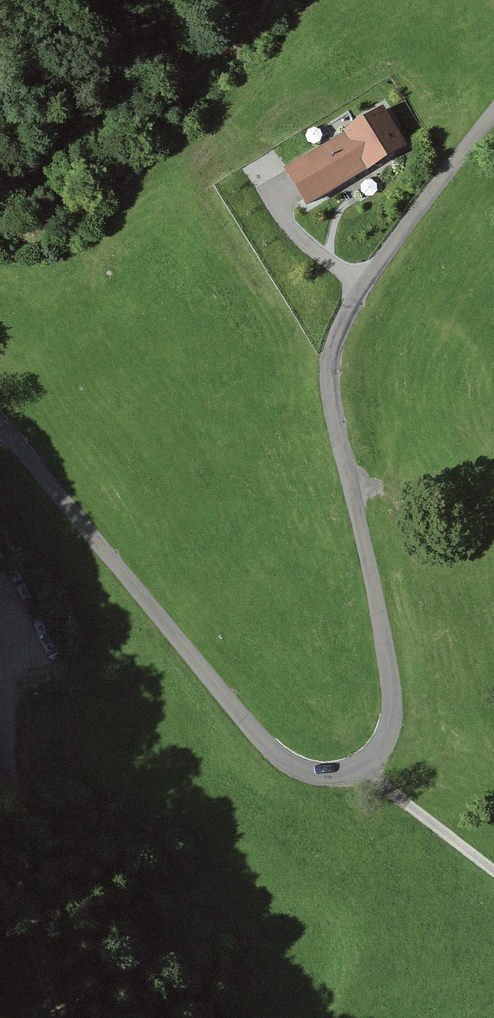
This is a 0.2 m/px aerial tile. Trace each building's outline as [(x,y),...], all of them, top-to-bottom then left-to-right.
[(312,207),(405,150),(381,110),(288,166),(312,207)]
